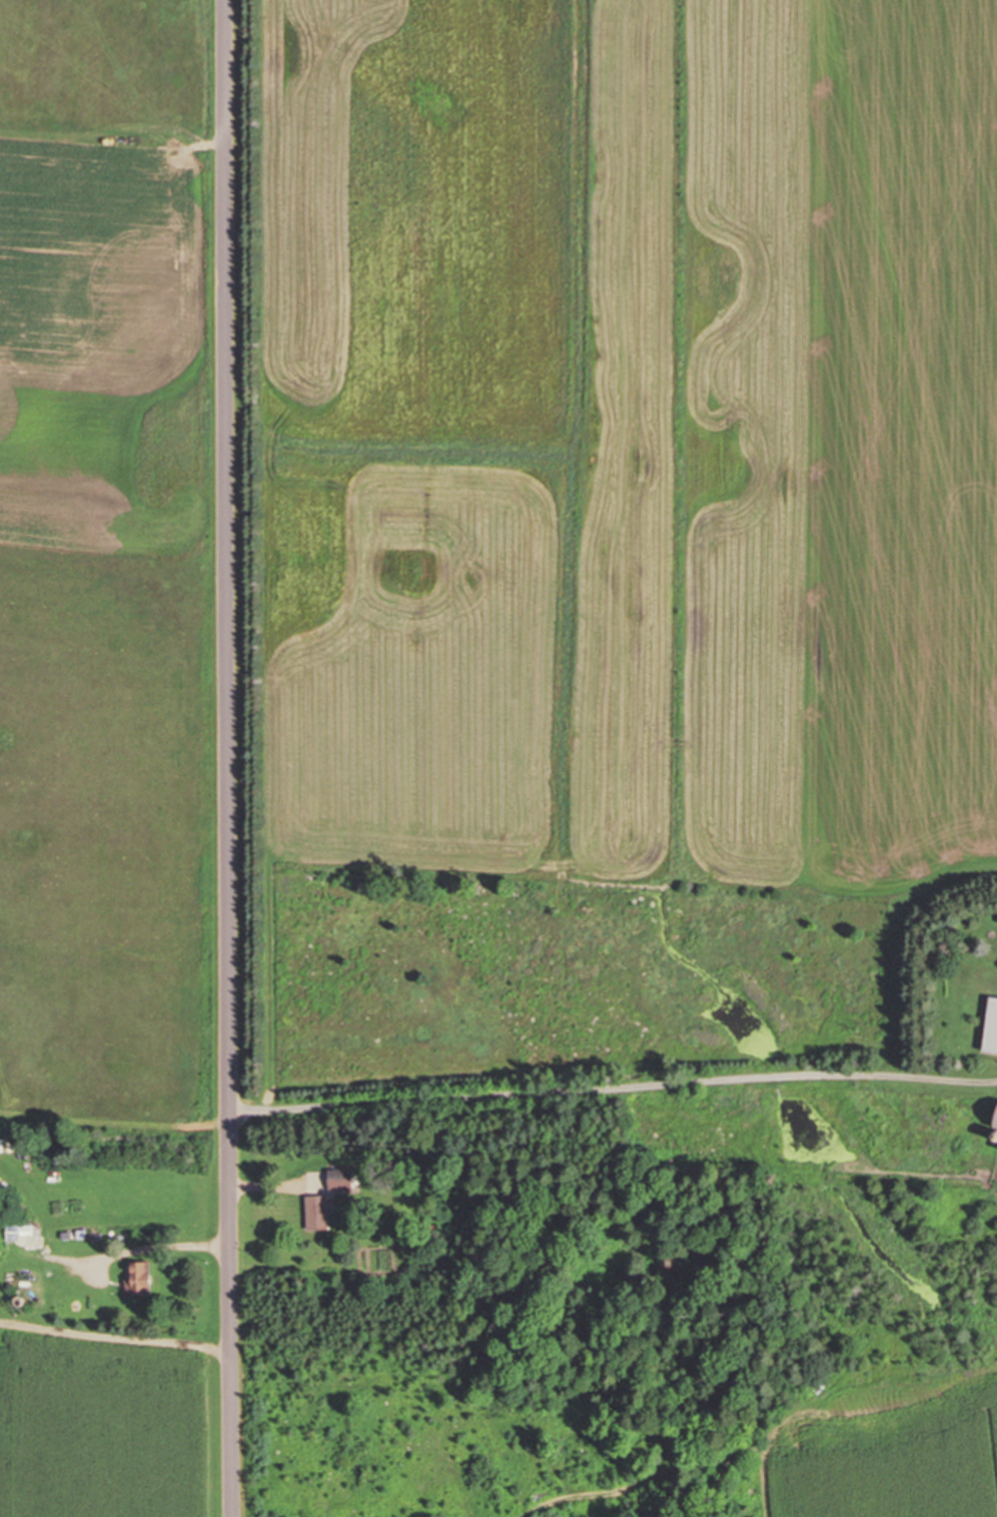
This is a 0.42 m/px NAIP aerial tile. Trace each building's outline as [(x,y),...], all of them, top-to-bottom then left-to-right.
[(985,997),(979,1051),(996,1053),(996,998),(985,997)] [(989,1106),(985,1126),(996,1129),(996,1108),(989,1106)] [(328,1169),(328,1189),(354,1189),(354,1169),(328,1169)] [(328,1230),(328,1196),(306,1196),(306,1230),(328,1230)] [(36,1237),(36,1224),(11,1224),(11,1237),(36,1237)] [(125,1294),(150,1294),(150,1261),(125,1261),(125,1294)]
